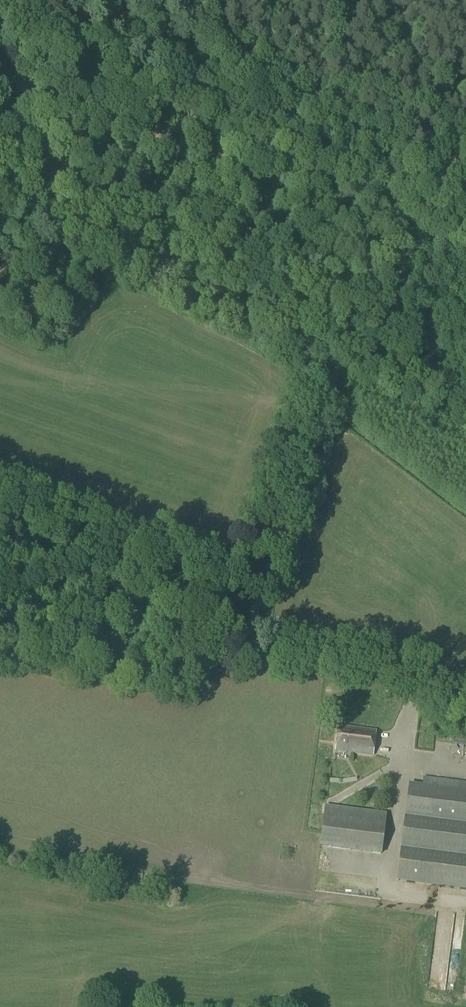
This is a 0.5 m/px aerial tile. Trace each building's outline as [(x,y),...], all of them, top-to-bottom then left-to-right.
[(372,756),(375,731),(338,726),(335,751),(372,756)] [(459,783),(428,779),(427,787),(410,785),(397,881),(465,890),(465,792),(458,791),(459,783)] [(381,854),(386,814),(325,807),(320,847),(381,854)] [(340,902),(366,904),(366,898),(340,896),(340,902)]
